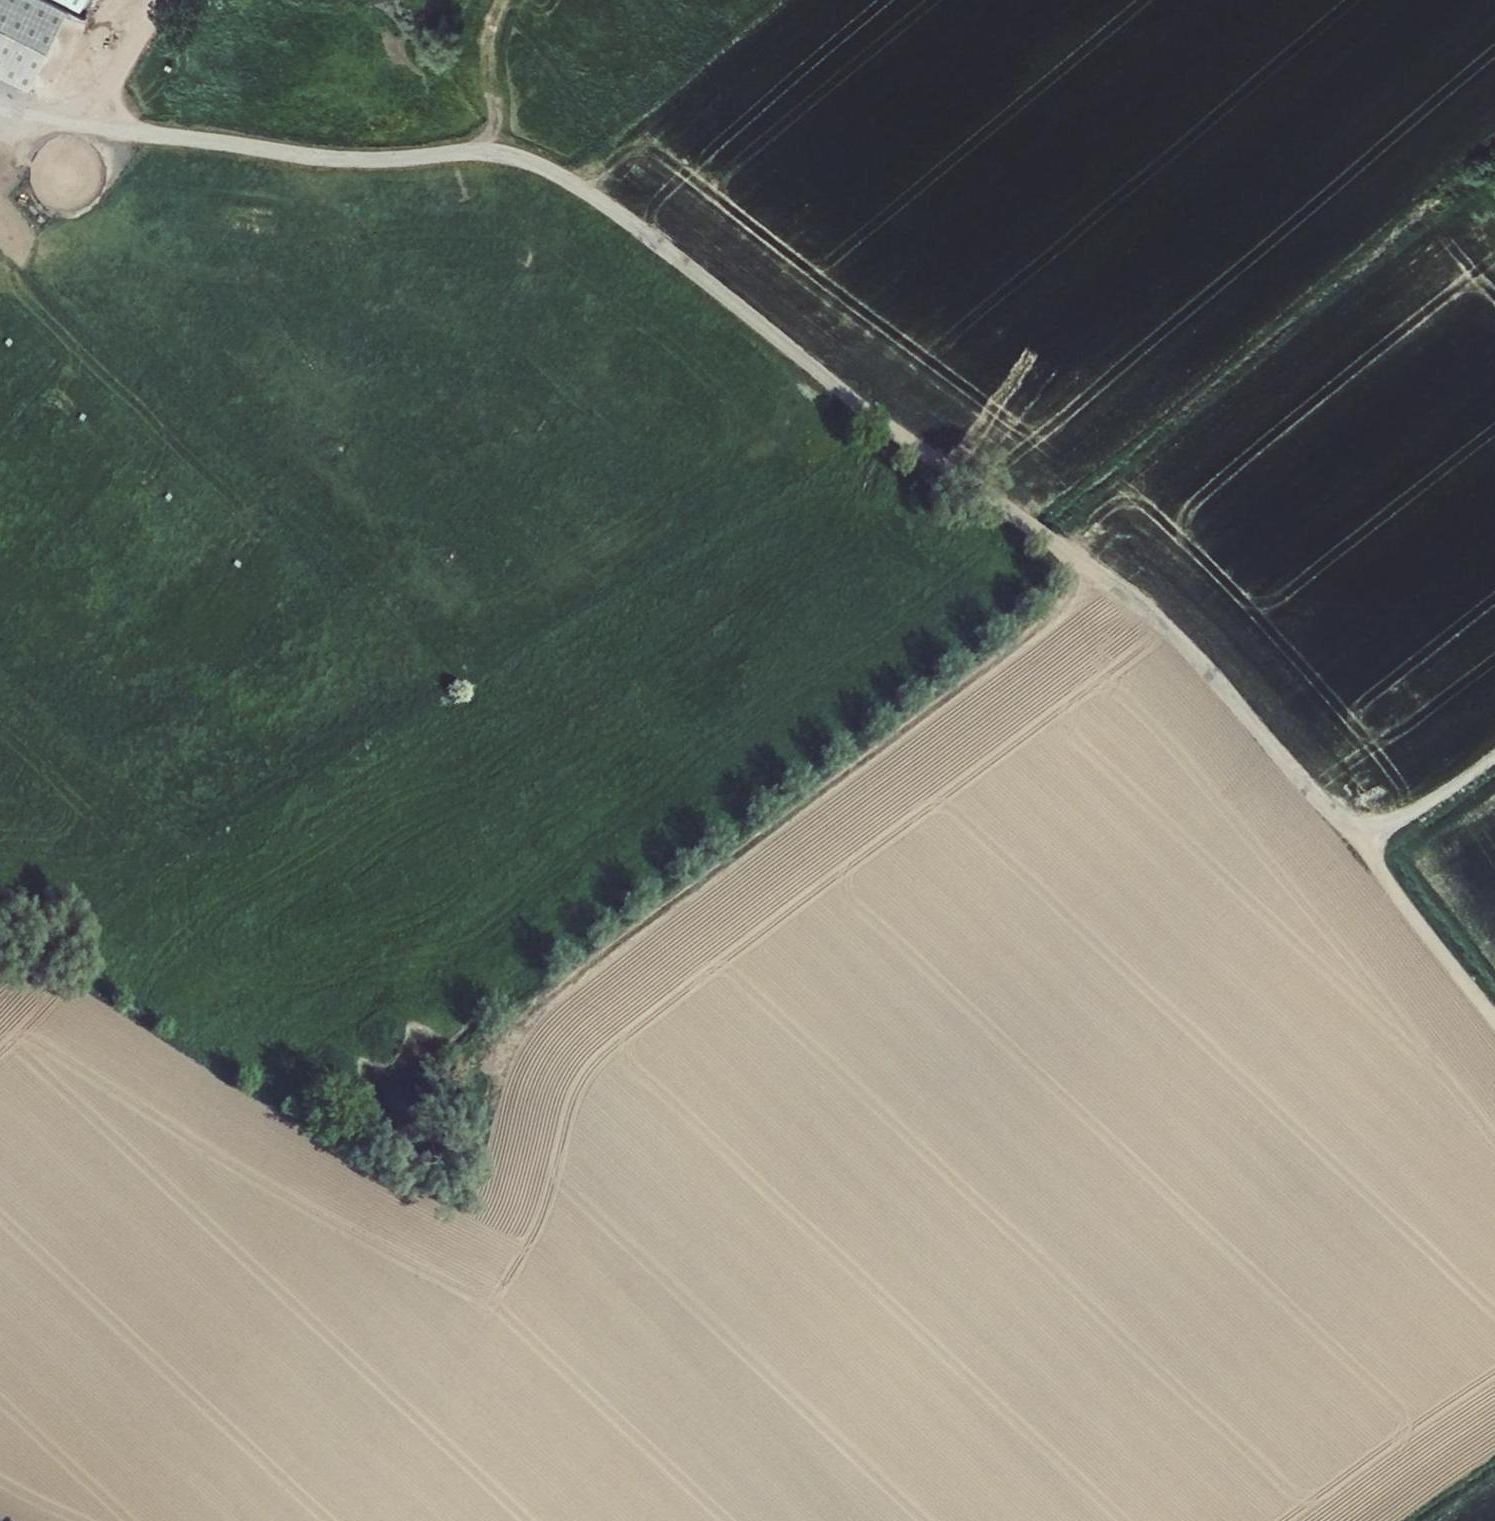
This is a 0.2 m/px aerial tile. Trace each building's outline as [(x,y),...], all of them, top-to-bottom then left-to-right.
[(30,93),(68,10),(49,0),(0,0),(0,79),(30,93)] [(68,10),(79,16),(88,0),(50,0),(68,10)]
